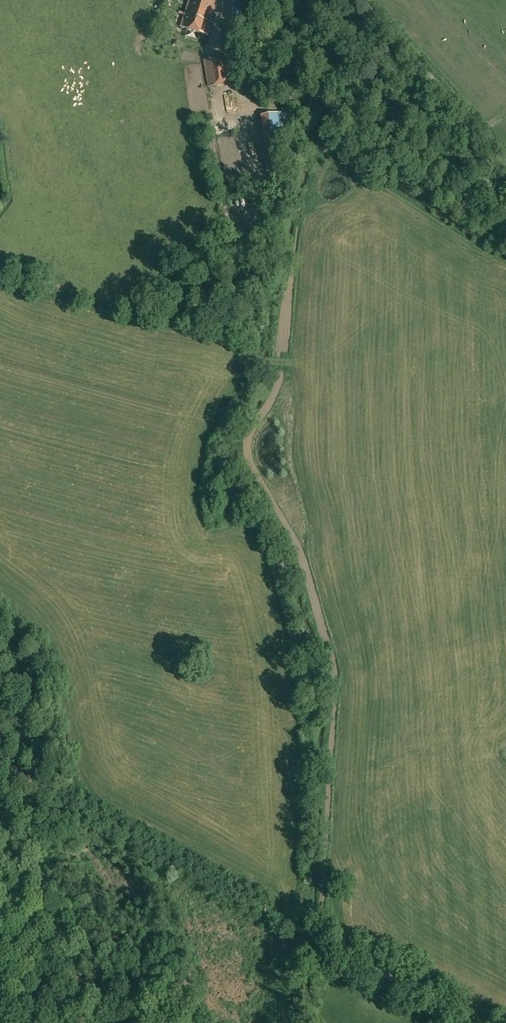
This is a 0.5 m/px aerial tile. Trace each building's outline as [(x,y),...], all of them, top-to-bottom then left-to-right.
[(180,27),(207,36),(212,23),(210,22),(217,0),(189,0),(180,27)] [(241,21),(243,0),(228,0),(226,20),(241,21)] [(227,57),(204,61),(208,86),(231,82),(227,57)] [(276,160),(274,142),(282,141),(279,114),(261,116),(265,143),(266,143),(268,161),(276,160)]
